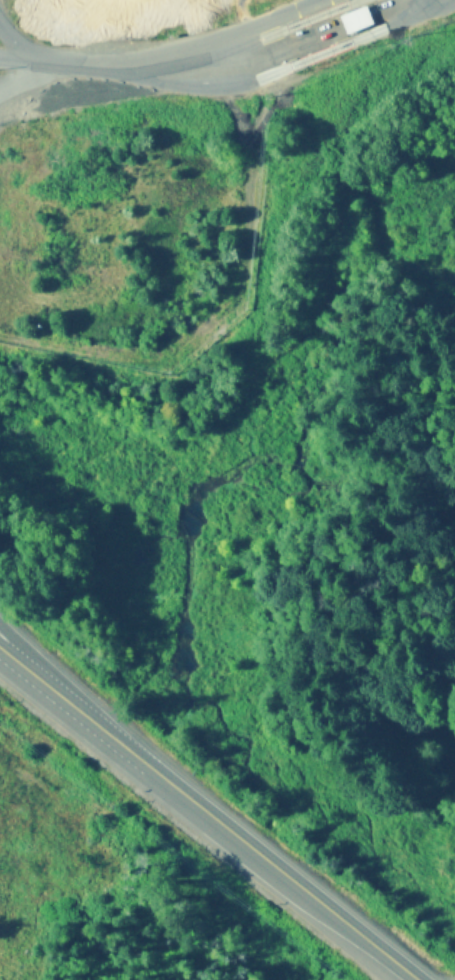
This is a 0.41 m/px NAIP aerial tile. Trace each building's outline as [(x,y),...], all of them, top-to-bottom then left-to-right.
[(346,36),(374,28),(367,7),(339,16),(346,36)]
